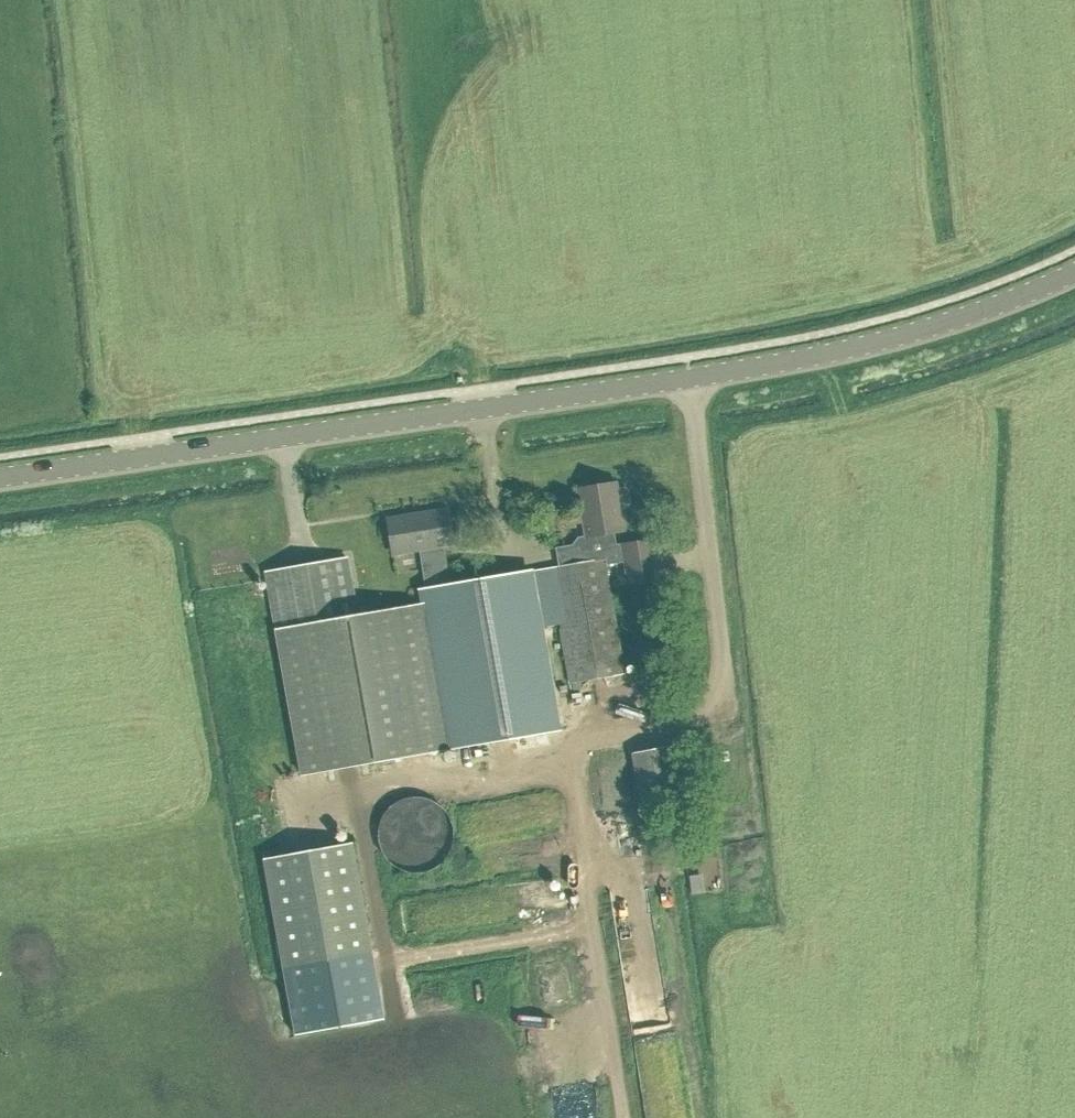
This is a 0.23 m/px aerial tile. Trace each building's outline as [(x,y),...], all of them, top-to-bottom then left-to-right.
[(629,530),(625,510),(629,504),(627,492),(623,489),(618,490),(617,482),(576,489),(584,537),(578,538),(573,545),(556,549),(559,566),(552,568),(571,683),(624,674),(605,564),(624,560),(627,579),(658,574),(651,537),(621,542),(621,543),(615,544),(613,533),(629,530)] [(450,569),(446,549),(457,547),(451,511),(391,522),(397,555),(423,550),(430,589),(424,590),(426,603),(362,615),(351,557),(270,572),(307,775),(380,762),(556,731),(528,573),(474,582),(472,565),(450,569)] [(633,753),(644,820),(689,812),(678,745),(633,753)] [(443,852),(448,836),(446,820),(435,807),(419,801),(402,804),(390,814),(384,830),(386,847),(397,860),(413,866),(430,863),(443,852)] [(355,845),(268,860),(287,971),(374,955),(355,845)]
